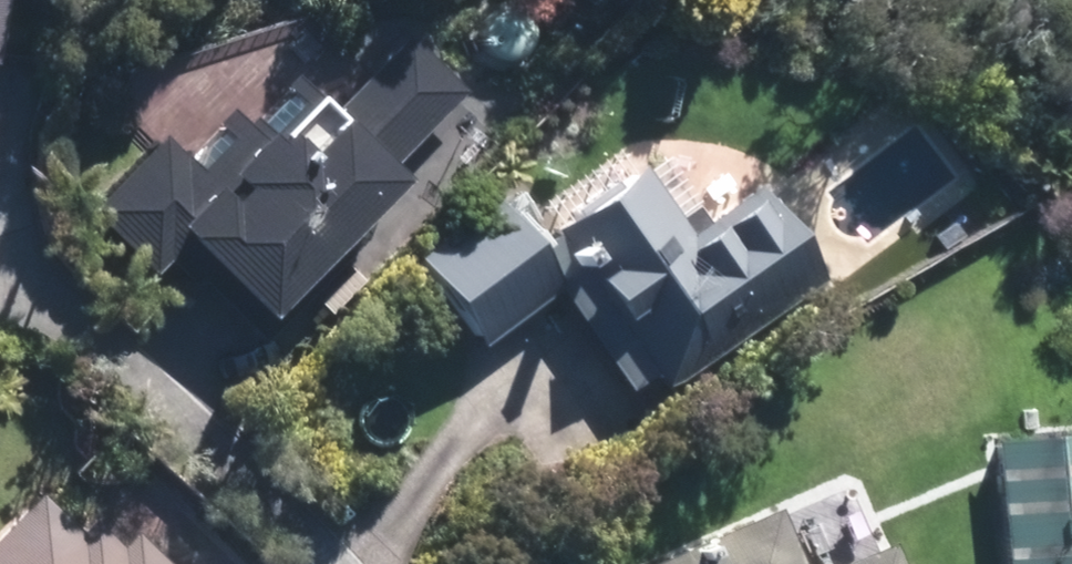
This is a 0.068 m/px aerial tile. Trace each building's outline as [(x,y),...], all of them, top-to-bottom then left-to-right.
[(6,80),(13,0),(0,0),(0,80),(6,80)] [(531,16),(538,20),(546,21),(553,19),(560,15),(565,9),(568,2),(568,0),(522,0),(522,4),(526,11),(531,16)] [(482,44),(487,50),(494,54),(502,55),(509,53),(516,49),(521,43),(524,36),(524,28),(522,21),(517,15),(511,10),(503,8),(496,9),(489,12),(483,16),(479,23),(478,30),(479,38),(482,44)] [(277,307),(411,172),(397,158),(470,85),(414,29),(337,106),(305,73),(259,120),(246,107),(196,157),(171,131),(94,208),(159,273),(201,231),(277,307)] [(659,375),(667,386),(828,269),(763,179),(697,227),(649,160),(547,234),(517,192),(427,258),(485,338),(560,283),(638,391),(659,375)] [(996,433),(1007,563),(1071,563),(1071,426),(996,433)] [(851,482),(667,563),(904,563),(892,536),(879,542),(851,482)] [(145,528),(132,541),(106,515),(67,554),(27,514),(0,541),(0,563),(180,563),(145,528)]
